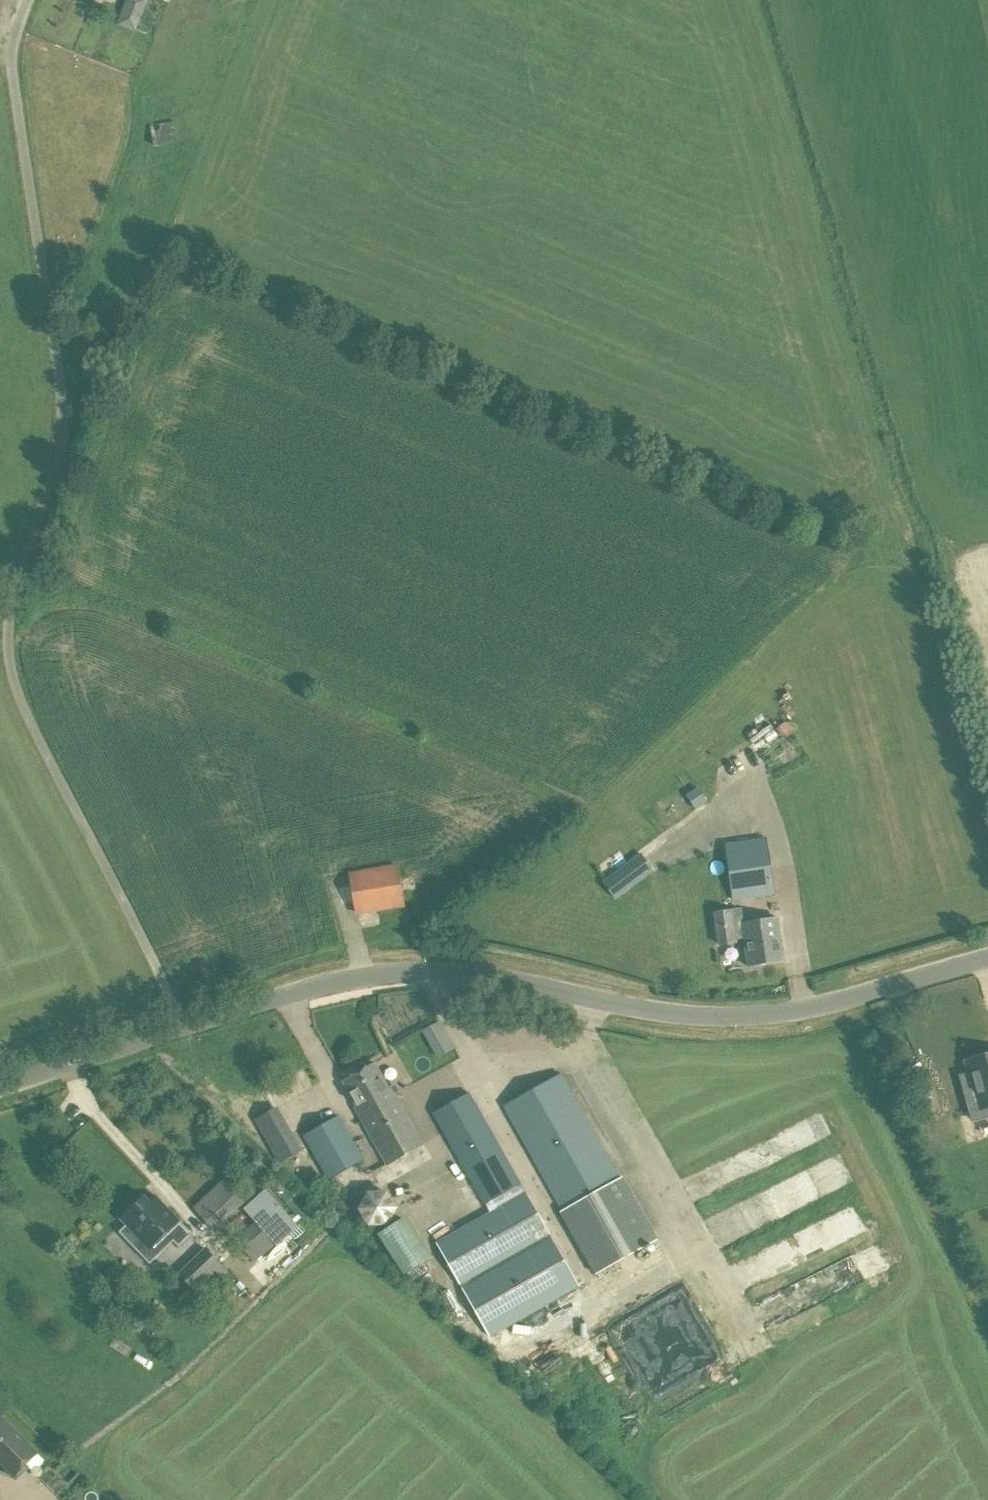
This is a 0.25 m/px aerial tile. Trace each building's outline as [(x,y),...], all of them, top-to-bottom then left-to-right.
[(118,27),(137,34),(149,0),(128,0),(118,27)] [(155,148),(180,143),(176,122),(151,126),(155,148)] [(696,809),(707,802),(697,787),(686,794),(696,809)] [(766,841),(726,847),(731,880),(747,878),(749,898),(774,894),(766,841)] [(616,898),(648,874),(635,857),(604,882),(616,898)] [(358,913),(404,905),(396,867),(351,875),(358,913)] [(748,966),(783,960),(777,919),(742,924),(740,910),(715,914),(719,944),(735,941),(735,939),(744,937),(748,966)] [(972,1121),(987,1116),(987,1054),(965,1060),(969,1071),(958,1074),(972,1121)] [(386,1166),(425,1144),(392,1086),(389,1087),(375,1063),(342,1081),(356,1106),(353,1108),(386,1166)] [(621,1177),(619,1178),(560,1073),(503,1106),(562,1210),(561,1211),(596,1273),(656,1239),(621,1177)] [(483,1204),(521,1184),(469,1092),(432,1113),(483,1204)] [(278,1160),(297,1151),(278,1111),(259,1120),(278,1160)] [(328,1180),(363,1160),(339,1116),(303,1135),(328,1180)] [(255,1264),(266,1255),(297,1225),(262,1188),(244,1207),(255,1220),(244,1230),(234,1239),(255,1264)] [(368,1192),(358,1209),(368,1226),(388,1225),(397,1209),(387,1192),(368,1192)] [(461,1286),(551,1237),(527,1193),(437,1243),(461,1286)] [(161,1201),(155,1207),(144,1195),(120,1218),(126,1225),(119,1232),(150,1264),(173,1241),(179,1246),(192,1233),(161,1201)] [(551,1237),(461,1286),(489,1337),(579,1287),(551,1237)] [(202,1296),(227,1271),(205,1249),(180,1274),(202,1296)] [(227,1309),(221,1302),(211,1312),(217,1318),(227,1309)] [(0,1420),(0,1461),(14,1475),(17,1478),(30,1466),(26,1463),(35,1453),(1,1419),(0,1420)]
